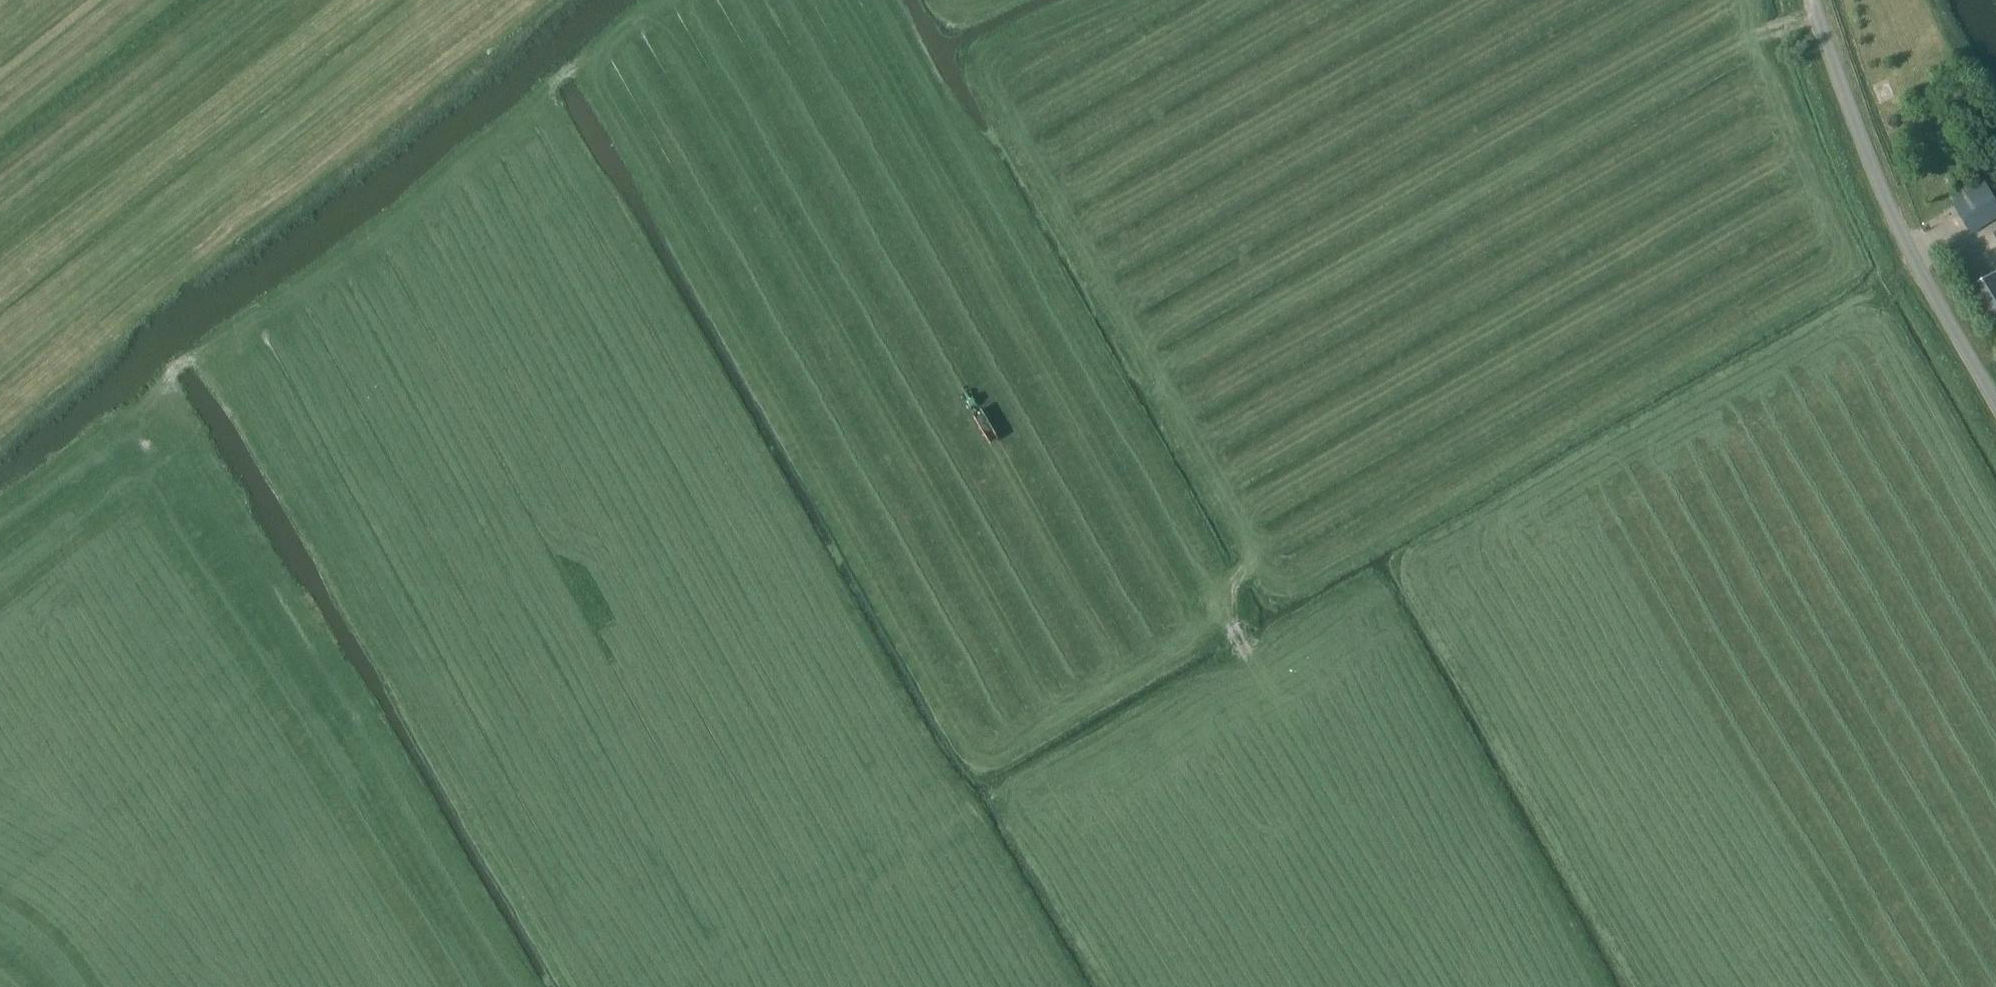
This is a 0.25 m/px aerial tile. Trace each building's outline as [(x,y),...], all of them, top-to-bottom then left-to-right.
[(1955,198),(1957,201),(1953,203),(1971,234),(1995,219),(1995,200),(1984,180),(1955,198)] [(1970,289),(1991,323),(1995,320),(1995,273),(1970,289)]
